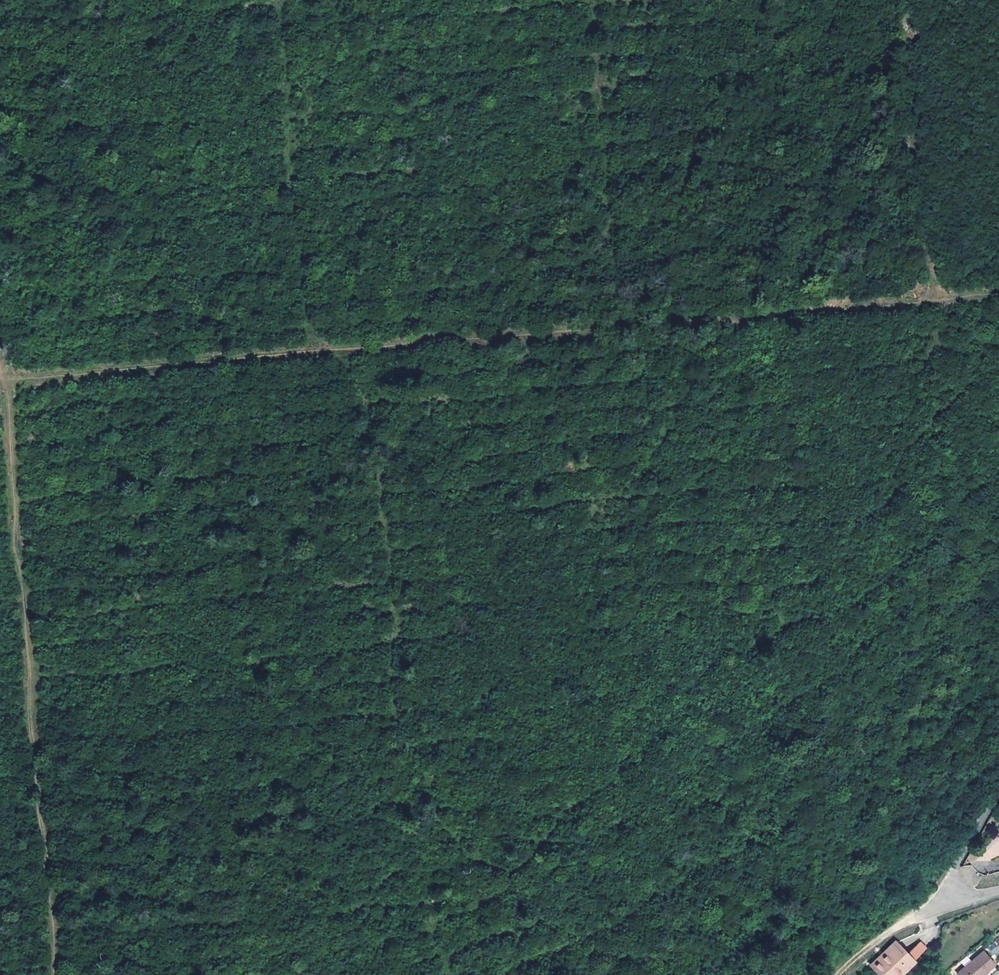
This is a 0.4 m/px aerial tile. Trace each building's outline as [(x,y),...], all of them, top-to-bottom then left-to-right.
[(916,959),(928,949),(921,941),(909,952),(916,959)] [(872,966),(881,974),(898,974),(914,959),(897,942),(885,953),(888,956),(884,960),(881,957),(872,966)] [(959,974),(982,974),(988,969),(995,963),(983,950),(957,972),(959,974)]
